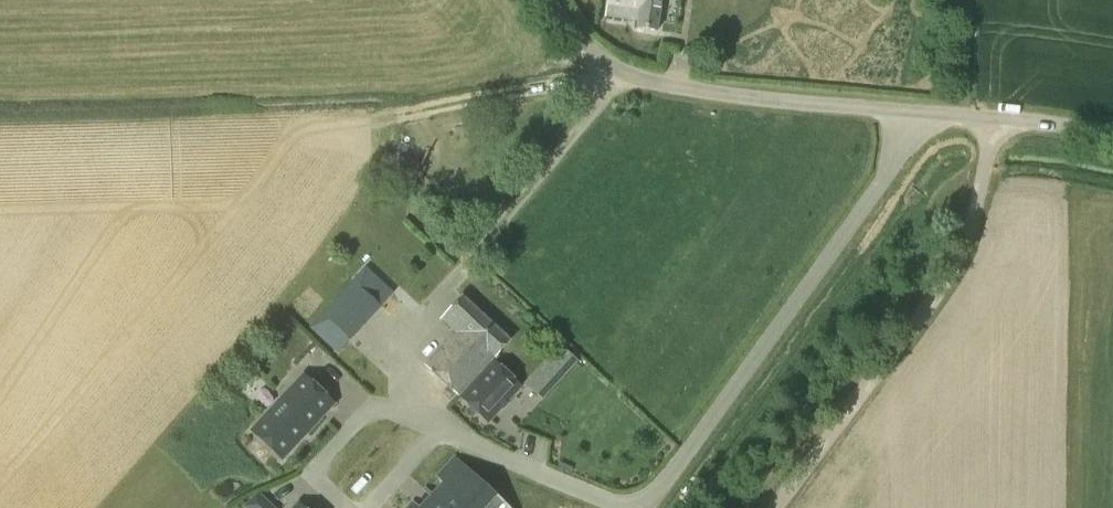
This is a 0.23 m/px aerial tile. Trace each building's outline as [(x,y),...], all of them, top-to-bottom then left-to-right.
[(663,0),(610,0),(608,15),(638,19),(637,28),(658,31),(663,0)] [(458,331),(426,366),(469,406),(486,422),(520,386),(492,360),(509,341),(463,298),(444,318),(445,320),(458,331)] [(559,345),(550,355),(568,372),(577,362),(559,345)] [(335,404),(303,374),(249,430),(282,461),(335,404)] [(450,468),(489,507),(502,507),(517,492),(472,445),(450,468)] [(427,493),(442,507),(489,507),(450,468),(427,493)]
